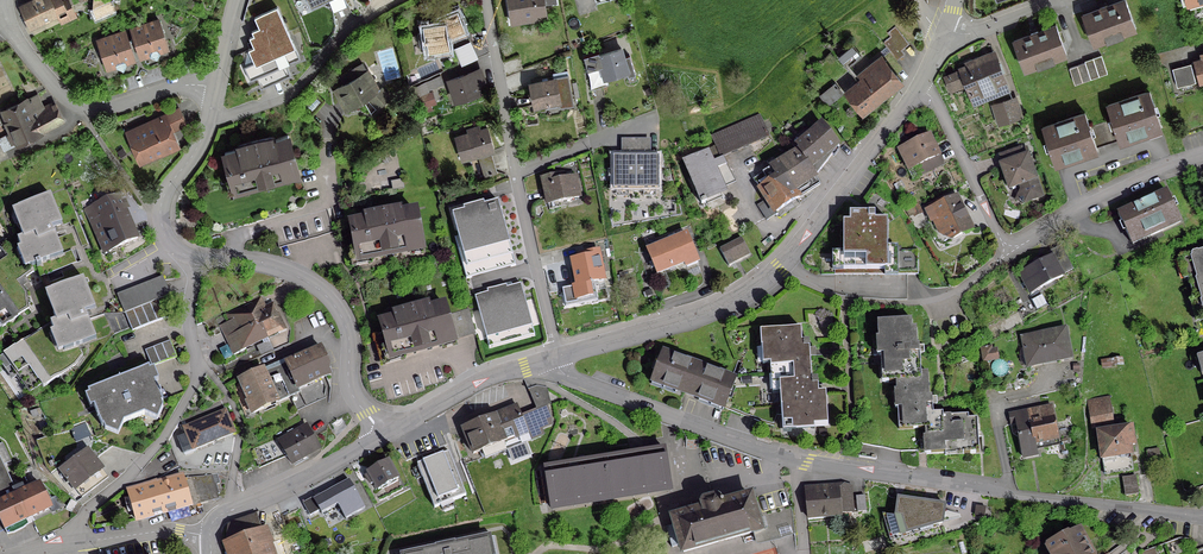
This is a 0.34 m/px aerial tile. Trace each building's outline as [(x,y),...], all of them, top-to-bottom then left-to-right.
[(48,0),(38,0),(20,8),(29,26),(67,8),(63,0),(60,1),(60,0),(53,0),(49,2),(48,0)] [(93,10),(96,16),(113,8),(110,2),(93,0),(92,0),(91,10),(93,10)] [(510,23),(523,21),(522,17),(545,14),(543,5),(554,4),(554,0),(507,0),(510,23)] [(1081,16),(1092,45),(1135,29),(1124,0),(1123,0),(1106,6),(1106,5),(1098,8),(1099,9),(1081,16)] [(251,60),(291,42),(274,4),(252,14),(258,28),(247,33),(251,43),(245,46),(251,60)] [(424,42),(426,42),(427,53),(448,49),(447,38),(463,31),(456,13),(438,20),(439,24),(422,27),(424,42)] [(167,48),(157,21),(130,30),(139,57),(147,54),(148,57),(155,60),(159,53),(158,51),(167,48)] [(1030,35),(1012,41),(1023,70),(1065,54),(1054,26),(1037,32),(1036,31),(1029,33),(1030,35)] [(125,62),(133,59),(124,32),(96,41),(105,68),(114,66),(115,68),(122,72),(125,64),(125,62)] [(291,42),(251,60),(242,64),(248,78),(298,56),(291,42)] [(481,60),(474,45),(460,51),(468,67),(481,60)] [(851,46),(837,57),(845,67),(859,56),(851,46)] [(592,69),(586,77),(590,89),(606,84),(604,77),(626,71),(625,67),(631,66),(628,57),(622,58),(620,50),(593,58),(595,62),(599,61),(601,67),(592,69)] [(861,80),(846,93),(862,112),(900,81),(892,72),(900,66),(888,51),(880,58),(883,61),(864,76),(863,75),(859,78),(861,80)] [(1171,69),(1176,88),(1202,80),(1202,54),(1201,55),(1202,61),(1171,69)] [(950,88),(964,83),(972,103),(1007,89),(994,56),(981,61),(980,57),(966,63),(967,66),(959,69),(959,72),(946,77),(950,88)] [(1100,57),(1084,63),(1089,78),(1105,72),(1100,57)] [(1084,63),(1068,69),(1073,84),(1089,78),(1084,63)] [(343,85),(334,89),(346,110),(367,97),(377,108),(388,98),(380,89),(377,91),(365,71),(356,77),(352,69),(339,77),(343,85)] [(478,70),(448,80),(455,101),(477,93),(472,79),(480,76),(478,70)] [(439,76),(423,83),(427,91),(442,84),(439,76)] [(553,80),(530,85),(534,105),(557,101),(558,108),(572,105),(566,76),(552,79),(553,80)] [(833,84),(819,96),(826,105),(841,93),(833,84)] [(1116,106),(1121,120),(1128,140),(1142,136),(1143,140),(1158,135),(1157,131),(1171,126),(1159,91),(1116,106)] [(28,99),(23,101),(38,130),(61,119),(54,106),(51,108),(49,104),(43,108),(36,95),(28,99)] [(1018,116),(1012,99),(992,105),(998,123),(1018,116)] [(0,138),(0,146),(2,151),(39,132),(38,130),(23,101),(2,112),(4,115),(1,117),(9,133),(0,138)] [(1084,113),(1041,128),(1052,162),(1066,158),(1068,162),(1083,157),(1081,153),(1095,148),(1095,147),(1128,140),(1121,120),(1088,128),(1084,113)] [(150,122),(152,126),(128,137),(139,161),(175,144),(163,116),(150,122)] [(710,137),(715,147),(716,147),(720,157),(767,136),(757,116),(710,137)] [(798,150),(797,150),(814,177),(838,147),(822,125),(796,147),(798,150)] [(486,129),(454,138),(461,160),(468,157),(475,179),(496,173),(489,151),(492,150),(486,129)] [(223,153),(228,169),(232,186),(254,180),(255,184),(275,179),(274,175),(295,169),(286,135),(273,139),(272,136),(236,146),(237,149),(223,153)] [(904,161),(909,158),(914,168),(937,157),(928,136),(898,150),(904,161)] [(635,190),(635,140),(630,140),(630,158),(612,158),(612,190),(635,190)] [(639,140),(635,140),(635,190),(658,190),(658,157),(639,157),(639,140)] [(698,188),(694,190),(700,205),(705,202),(704,200),(719,193),(717,190),(733,182),(720,157),(716,147),(715,147),(686,160),(698,188)] [(1008,163),(1000,166),(1008,189),(1020,185),(1023,193),(1021,193),(1024,203),(1028,201),(1031,202),(1034,201),(1035,199),(1040,197),(1026,157),(1028,157),(1025,148),(1020,150),(1020,149),(1005,154),(1008,163)] [(797,150),(752,179),(765,200),(756,206),(766,221),(776,214),(775,213),(819,185),(814,177),(797,150)] [(385,153),(380,156),(383,161),(388,158),(385,153)] [(559,175),(541,179),(547,205),(578,198),(573,178),(561,181),(559,175)] [(450,184),(442,186),(446,197),(454,195),(450,184)] [(1166,192),(1116,215),(1129,242),(1147,234),(1149,238),(1162,232),(1160,228),(1178,220),(1166,192)] [(136,238),(116,194),(87,209),(93,228),(98,241),(91,244),(95,254),(102,251),(103,253),(136,238)] [(20,249),(22,248),(30,268),(35,266),(36,268),(39,267),(38,264),(61,255),(54,239),(50,228),(60,224),(49,196),(18,208),(26,228),(19,230),(22,237),(16,239),(20,249)] [(930,223),(936,220),(941,230),(947,227),(952,239),(971,230),(956,196),(925,211),(930,223)] [(450,211),(461,252),(505,241),(494,199),(450,211)] [(364,221),(350,223),(356,257),(378,253),(379,257),(399,254),(398,249),(420,245),(414,211),(400,214),(399,210),(376,215),(375,210),(363,212),(361,204),(330,209),(334,221),(349,218),(349,215),(362,213),(364,221)] [(910,210),(909,210),(913,218),(921,214),(916,205),(909,208),(910,210)] [(848,213),(848,222),(842,222),(842,256),(833,256),(833,275),(862,275),(862,271),(867,271),(867,275),(883,275),(884,277),(896,277),(896,275),(906,275),(906,250),(886,250),(886,220),(874,220),(874,213),(848,213)] [(4,256),(0,259),(0,274),(6,281),(3,283),(24,312),(28,309),(26,294),(21,288),(18,283),(24,278),(32,272),(30,268),(22,248),(20,249),(16,239),(12,233),(7,237),(0,241),(0,250),(4,256)] [(655,249),(647,252),(656,273),(663,270),(664,271),(684,262),(685,267),(696,263),(685,236),(654,248),(655,249)] [(740,239),(719,250),(726,264),(748,253),(740,239)] [(1028,269),(1019,274),(1030,295),(1039,291),(1038,289),(1061,277),(1060,275),(1071,270),(1060,249),(1049,255),(1050,257),(1037,264),(1035,260),(1026,265),(1028,269)] [(38,264),(39,267),(36,268),(35,266),(30,268),(32,272),(36,270),(39,278),(40,278),(46,275),(59,270),(75,264),(70,251),(61,255),(38,264)] [(582,254),(583,258),(571,260),(576,286),(603,281),(597,251),(582,254)] [(1197,299),(1202,320),(1202,252),(1197,253),(1196,253),(1184,256),(1191,278),(1186,279),(1192,300),(1197,299)] [(564,267),(548,271),(551,287),(568,283),(564,267)] [(84,273),(46,287),(56,315),(50,317),(54,326),(50,327),(58,348),(78,341),(96,334),(88,311),(86,312),(85,308),(96,304),(84,273)] [(24,312),(3,283),(6,281),(0,274),(0,328),(24,312)] [(117,293),(125,312),(134,308),(142,305),(150,302),(159,298),(171,293),(164,275),(117,293)] [(474,295),(485,336),(530,325),(519,283),(474,295)] [(1046,305),(1041,296),(1030,301),(1036,311),(1046,305)] [(246,305),(257,320),(265,336),(283,328),(272,305),(265,309),(258,297),(249,301),(250,303),(246,305)] [(167,316),(159,298),(150,302),(157,320),(167,316)] [(286,301),(280,305),(284,310),(290,307),(286,301)] [(150,323),(157,320),(150,302),(142,305),(150,323)] [(383,334),(373,337),(380,361),(453,341),(442,304),(429,308),(428,305),(392,315),(393,318),(379,321),(383,334)] [(141,326),(150,323),(142,305),(134,308),(141,326)] [(226,340),(228,345),(233,355),(245,350),(244,347),(266,337),(265,336),(257,320),(246,305),(244,306),(245,310),(237,314),(235,310),(228,314),(231,320),(219,326),(226,339),(226,340)] [(133,330),(141,326),(134,308),(125,312),(133,330)] [(213,318),(203,322),(208,332),(218,328),(217,327),(213,318)] [(886,383),(895,383),(907,382),(906,375),(920,374),(918,354),(918,345),(916,345),(915,328),(911,328),(910,320),(876,322),(877,338),(881,338),(882,350),(882,356),(879,356),(880,365),(885,365),(886,383)] [(49,324),(24,338),(52,378),(63,372),(75,364),(83,354),(78,341),(58,348),(50,327),(49,324)] [(801,342),(800,329),(759,331),(760,347),(768,347),(770,376),(778,375),(786,375),(785,359),(809,357),(809,356),(808,350),(808,342),(801,342)] [(1064,329),(1021,338),(1023,348),(1021,349),(1020,351),(1019,353),(1018,357),(1019,360),(1019,362),(1021,364),(1023,366),(1025,367),(1070,359),(1064,329)] [(52,378),(24,338),(0,352),(0,361),(12,377),(17,374),(32,393),(52,378)] [(169,341),(144,351),(150,368),(175,358),(169,341)] [(327,366),(319,348),(285,363),(296,390),(297,389),(298,393),(289,397),(294,410),(323,397),(324,390),(320,379),(326,376),(327,366)] [(981,350),(983,361),(996,359),(995,350),(990,351),(989,348),(981,350)] [(734,380),(661,353),(651,381),(723,408),(734,380)] [(788,406),(789,429),(827,426),(825,394),(817,394),(817,389),(816,380),(810,380),(809,357),(785,359),(786,375),(778,375),(780,407),(788,406)] [(1119,359),(1100,362),(1101,368),(1120,365),(1119,359)] [(298,393),(297,389),(296,390),(285,363),(263,373),(262,370),(238,380),(252,413),(289,397),(298,393)] [(162,404),(161,401),(147,368),(87,392),(101,428),(102,427),(104,431),(116,436),(123,423),(143,415),(156,421),(162,408),(160,404),(162,404)] [(895,383),(896,409),(901,408),(912,408),(912,406),(931,405),(931,397),(928,397),(927,373),(920,374),(906,375),(907,382),(895,383)] [(924,445),(925,450),(925,454),(944,453),(944,449),(961,448),(962,454),(978,453),(976,419),(967,419),(967,415),(942,417),(942,414),(932,414),(931,405),(912,406),(912,408),(901,408),(896,409),(898,430),(923,428),(924,445)] [(516,407),(462,429),(472,455),(482,451),(485,458),(511,448),(513,454),(527,448),(525,442),(529,441),(526,432),(549,422),(545,406),(520,417),(516,407)] [(1010,425),(1015,424),(1022,458),(1036,455),(1033,443),(1057,439),(1050,406),(1008,415),(1010,425)] [(1106,406),(1088,409),(1090,424),(1108,422),(1106,406)] [(185,435),(176,438),(182,455),(233,433),(224,411),(223,411),(182,428),(185,435)] [(84,424),(71,430),(74,438),(88,432),(84,424)] [(278,442),(286,457),(291,465),(318,449),(312,438),(306,427),(293,434),(291,431),(286,433),(288,437),(278,442)] [(1116,431),(1097,433),(1104,475),(1131,471),(1128,446),(1133,445),(1131,429),(1120,430),(1119,428),(1115,428),(1116,431)] [(259,468),(286,457),(278,442),(276,440),(252,450),(259,468)] [(6,535),(13,533),(22,529),(27,524),(25,520),(50,508),(31,468),(22,472),(29,488),(23,491),(21,486),(12,490),(1,465),(9,462),(0,444),(0,522),(6,535)] [(673,491),(666,445),(646,448),(630,451),(544,465),(552,511),(659,493),(673,491)] [(448,449),(419,461),(436,504),(466,493),(448,449)] [(86,451),(60,471),(74,489),(100,469),(86,451)] [(369,484),(373,482),(377,490),(396,479),(386,461),(367,472),(368,474),(364,476),(369,484)] [(150,482),(126,489),(135,521),(190,505),(190,506),(214,499),(213,496),(218,494),(215,484),(218,484),(216,477),(215,474),(207,476),(182,478),(156,486),(155,481),(164,475),(160,469),(156,463),(144,472),(149,478),(150,482)] [(1139,494),(1136,476),(1122,477),(1124,496),(1139,494)] [(345,477),(311,499),(325,522),(341,512),(344,516),(353,511),(362,506),(358,499),(359,498),(345,477)] [(842,484),(803,487),(806,518),(850,513),(847,486),(847,485),(842,484)] [(863,496),(855,497),(856,512),(865,511),(863,496)] [(674,524),(664,527),(671,548),(680,545),(682,553),(714,543),(721,543),(726,540),(758,531),(749,497),(722,505),(722,502),(719,503),(718,497),(707,500),(697,502),(700,511),(672,519),(674,524)] [(897,499),(895,516),(901,517),(905,533),(941,523),(943,510),(944,505),(897,499)] [(70,500),(64,509),(70,513),(76,503),(70,500)] [(960,513),(943,510),(941,523),(961,518),(960,513)] [(225,542),(229,553),(268,553),(265,545),(271,543),(265,528),(260,529),(255,515),(227,525),(225,542)] [(1078,530),(1047,545),(1046,548),(1049,553),(1091,553),(1078,530)] [(492,539),(467,544),(469,553),(468,553),(496,553),(492,539)] [(435,551),(455,547),(454,542),(434,547),(435,551)]
